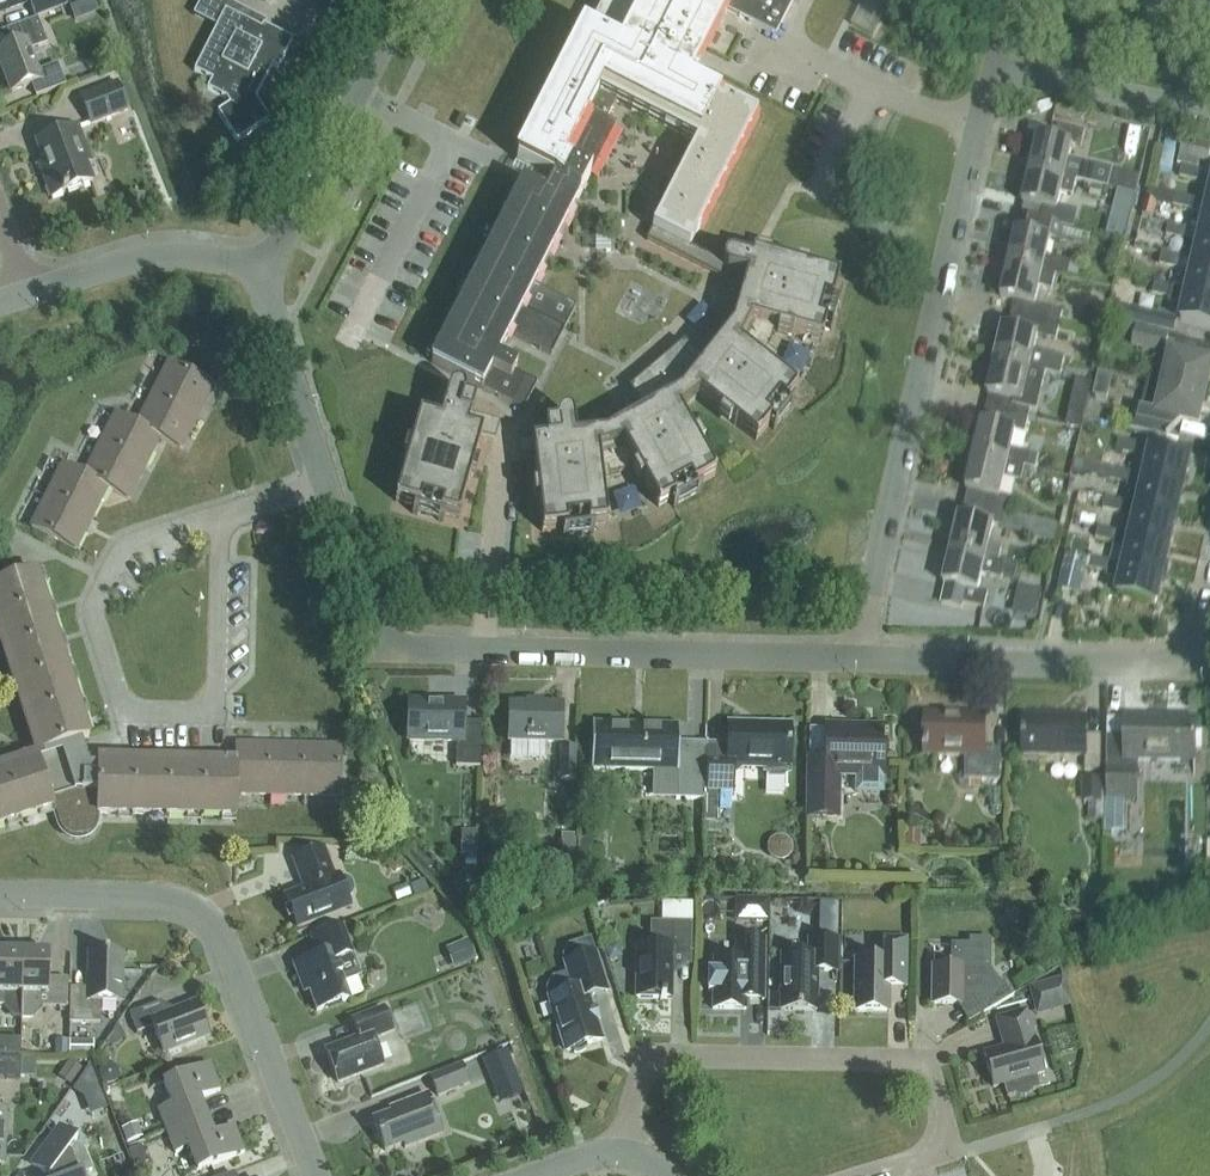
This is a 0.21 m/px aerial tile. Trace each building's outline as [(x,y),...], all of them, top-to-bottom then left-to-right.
[(4,10),(5,12),(25,4),(23,0),(0,0),(0,12),(4,10)] [(34,17),(69,3),(68,0),(28,0),(34,17)] [(430,363),(445,370),(469,383),(510,404),(523,410),(537,383),(524,377),(516,372),(514,371),(516,367),(511,364),(497,357),(499,353),(509,334),(551,355),(564,328),(575,306),(534,285),(560,234),(564,225),(589,176),(587,175),(608,134),(612,125),(605,121),(615,102),(695,143),(652,228),(689,247),(755,117),(756,116),(687,81),(703,50),(717,21),(728,0),(779,26),(793,0),(598,0),(591,13),(597,16),(589,31),(583,28),(516,161),(533,170),(526,184),(523,183),(430,363)] [(224,11),(195,70),(212,79),(206,90),(226,99),(229,105),(217,113),(236,142),(269,121),(255,99),(272,66),(278,69),(292,41),(262,26),(260,29),(224,11)] [(64,85),(57,64),(37,72),(29,50),(46,44),(37,18),(6,30),(12,46),(0,50),(0,64),(11,92),(31,84),(35,96),(64,85)] [(126,111),(116,84),(80,97),(90,124),(126,111)] [(1038,136),(1030,170),(1076,180),(1075,183),(1108,191),(1112,172),(1068,162),(1072,145),(1081,147),(1085,132),(1057,126),(1053,140),(1038,136)] [(41,172),(51,197),(91,182),(85,164),(89,162),(77,128),(36,143),(46,170),(41,172)] [(1209,150),(1209,145),(1183,139),(1179,156),(1207,162),(1209,150)] [(1201,171),(1182,166),(1179,177),(1199,182),(1201,171)] [(1076,180),(1030,170),(1022,203),(1024,204),(1021,217),(1062,227),(1074,230),(1074,228),(1074,212),(1075,211),(1057,207),(1060,194),(1072,197),(1075,183),(1076,180)] [(1115,201),(1133,206),(1135,195),(1118,191),(1115,201)] [(1172,206),(1191,210),(1193,200),(1175,195),(1172,206)] [(1145,200),(1141,216),(1153,218),(1157,203),(1145,200)] [(1208,203),(1193,200),(1191,210),(1190,213),(1205,216),(1202,230),(1209,232),(1209,204),(1208,203)] [(1008,264),(1042,272),(1055,276),(1068,278),(1071,263),(1046,257),(1050,239),(1059,241),(1062,227),(1021,217),(1018,231),(1016,231),(1008,264)] [(1186,240),(1188,229),(1169,224),(1166,236),(1186,240)] [(546,441),(531,443),(533,457),(598,449),(600,476),(617,474),(633,465),(620,442),(679,412),(698,396),(738,344),(757,359),(768,345),(773,329),(750,322),(764,258),(768,246),(755,243),(749,261),(733,256),(732,256),(731,256),(730,256),(729,256),(728,257),(727,257),(726,258),(725,258),(725,259),(724,259),(724,260),(723,261),(723,262),(722,263),(722,264),(689,247),(652,228),(651,229),(646,240),(742,289),(731,326),(704,359),(682,341),(627,388),(641,413),(605,433),(574,436),(572,419),(572,418),(572,417),(571,416),(570,415),(570,414),(569,413),(568,413),(567,412),(566,412),(564,412),(563,412),(562,412),(560,413),(558,414),(557,415),(557,416),(556,417),(556,418),(555,419),(555,421),(556,425),(544,427),(546,441)] [(1188,229),(1186,240),(1199,243),(1195,261),(1209,264),(1209,232),(1202,230),(1201,232),(1188,229)] [(1179,269),(1181,258),(1162,254),(1160,265),(1179,269)] [(764,258),(750,322),(773,329),(777,330),(776,335),(788,338),(789,333),(820,342),(824,326),(830,328),(829,330),(831,331),(839,300),(838,299),(837,302),(832,300),(838,279),(807,270),(808,265),(796,262),(795,267),(764,258)] [(1188,289),(1209,294),(1209,264),(1195,261),(1181,258),(1179,269),(1192,273),(1188,289)] [(1062,312),(1035,305),(1039,288),(1052,291),(1055,276),(1042,272),(1008,264),(1000,298),(1014,301),(1011,315),(1050,324),(1059,326),(1062,312)] [(1174,288),(1175,288),(1155,283),(1153,294),(1171,299),(1172,299),(1174,288)] [(1174,288),(1172,299),(1171,299),(1170,300),(1185,303),(1181,321),(1209,328),(1209,294),(1188,289),(1188,292),(1174,288)] [(1177,318),(1120,305),(1116,320),(1173,333),(1177,318)] [(1093,311),(1084,325),(1097,332),(1105,318),(1093,311)] [(1059,326),(1050,324),(1011,315),(1012,315),(1008,329),(1003,327),(995,361),(1045,372),(1045,373),(1060,376),(1065,358),(1034,351),(1037,336),(1056,340),(1059,326)] [(1165,354),(1170,334),(1136,327),(1132,346),(1165,354)] [(738,344),(698,396),(720,413),(717,417),(727,425),(730,421),(755,441),(769,423),(773,427),(772,429),(773,430),(793,405),(792,404),(790,406),(786,402),(796,390),(771,370),(774,366),(764,358),(761,362),(757,359),(738,344)] [(1164,385),(1204,394),(1209,370),(1209,363),(1171,354),(1164,385)] [(988,395),(990,395),(986,409),(1028,419),(1030,410),(1037,411),(1037,410),(1036,410),(1045,373),(1045,372),(995,361),(988,395)] [(84,476),(63,465),(31,527),(75,550),(106,488),(127,499),(159,438),(180,449),(212,386),(168,364),(137,425),(115,414),(84,476)] [(1129,429),(1166,437),(1168,438),(1180,425),(1181,421),(1197,425),(1204,394),(1164,385),(1148,381),(1141,410),(1133,408),(1129,429)] [(414,507),(412,514),(442,522),(444,515),(457,519),(469,477),(474,478),(477,466),(473,465),(484,422),(470,418),(474,404),(463,400),(463,397),(463,392),(460,388),(455,386),(450,388),(447,392),(443,409),(439,422),(419,416),(410,447),(405,446),(402,458),(407,459),(395,501),(414,507)] [(1025,433),(1028,419),(986,409),(983,423),(981,422),(973,456),(1024,467),(1035,470),(1039,455),(1011,448),(1015,431),(1025,433)] [(679,412),(620,442),(633,465),(636,468),(631,471),(638,482),(642,480),(657,507),(671,500),(674,505),(672,506),(673,507),(700,492),(700,490),(698,491),(695,487),(714,476),(699,448),(703,446),(697,434),(693,437),(679,412)] [(1138,445),(1119,440),(1116,452),(1136,456),(1138,445)] [(1183,487),(1190,456),(1152,447),(1145,477),(1183,487)] [(536,488),(531,488),(533,501),(538,500),(541,532),(564,529),(564,535),(562,535),(562,537),(593,533),(593,531),(591,532),(590,526),(606,524),(602,493),(607,492),(606,479),(601,480),(600,476),(598,449),(533,457),(536,488)] [(1006,513),(1009,499),(1000,497),(1004,478),(1021,482),(1024,467),(973,456),(966,489),(968,490),(965,503),(1006,513)] [(1077,461),(1074,475),(1083,477),(1084,474),(1086,463),(1077,461)] [(1110,480),(1128,485),(1130,474),(1112,469),(1110,480)] [(1145,477),(1130,474),(1128,485),(1127,487),(1142,491),(1139,505),(1177,513),(1183,487),(1145,477)] [(1122,514),(1125,502),(1105,498),(1102,509),(1122,514)] [(1005,563),(999,561),(1002,546),(989,543),(993,525),(1003,528),(1006,513),(965,503),(961,517),(959,517),(951,550),(1005,563)] [(1139,505),(1131,536),(1169,545),(1177,513),(1139,505)] [(1118,532),(1099,528),(1096,539),(1115,543),(1118,532)] [(1129,548),(1125,563),(1163,572),(1169,545),(1131,536),(1118,532),(1115,543),(1115,545),(1129,548)] [(1002,579),(1005,563),(951,550),(944,584),(946,584),(942,604),(962,609),(963,603),(984,608),(987,593),(978,591),(982,574),(1002,579)] [(1079,595),(1088,558),(1066,553),(1057,589),(1079,595)] [(1107,572),(1108,573),(1111,562),(1092,557),(1089,569),(1107,572)] [(1121,580),(1118,595),(1156,604),(1163,572),(1125,563),(1125,565),(1111,562),(1108,573),(1107,572),(1106,576),(1121,580)] [(76,741),(88,737),(36,574),(36,572),(0,584),(0,622),(1,626),(39,746),(41,751),(38,752),(35,753),(36,756),(37,761),(0,773),(0,824),(52,807),(58,825),(60,830),(64,834),(69,837),(75,838),(79,838),(84,837),(89,834),(93,830),(95,825),(96,820),(96,814),(235,817),(236,795),(339,797),(340,747),(327,747),(236,745),(235,768),(97,765),(97,766),(84,765),(76,741)] [(1018,608),(1041,615),(1049,588),(1026,581),(1018,608)] [(408,703),(407,741),(456,741),(455,766),(479,767),(480,722),(463,722),(463,703),(408,703)] [(508,704),(508,741),(507,758),(546,759),(546,742),(561,742),(562,705),(508,704)] [(985,749),(985,715),(927,714),(926,754),(966,755),(966,779),(1000,779),(1000,750),(985,749)] [(1087,717),(1024,716),(1024,754),(1085,756),(1085,770),(1100,770),(1101,735),(1086,735),(1087,717)] [(1107,735),(1107,780),(1106,798),(1138,799),(1139,759),(1195,760),(1196,719),(1125,718),(1125,735),(1107,735)] [(657,770),(657,794),(675,794),(675,799),(703,800),(704,746),(678,746),(679,723),(592,722),(591,773),(591,775),(593,775),(593,773),(593,770),(657,770)] [(727,746),(706,746),(705,790),(731,790),(732,765),(765,766),(765,773),(768,773),(768,772),(771,775),(781,776),(784,773),(787,773),(788,766),(789,766),(789,726),(728,724),(727,746)] [(882,789),(883,728),(826,727),(825,757),(808,757),(806,822),(837,822),(838,774),(857,774),(856,790),(880,790),(880,789),(882,789)] [(575,748),(560,748),(559,782),(574,782),(575,748)] [(1081,778),(1081,802),(1089,802),(1089,820),(1105,821),(1105,798),(1106,798),(1107,780),(1103,780),(1103,778),(1081,778)] [(476,861),(478,831),(461,830),(460,860),(476,861)] [(920,833),(905,833),(905,846),(920,846),(920,833)] [(575,862),(575,834),(561,834),(561,862),(575,862)] [(780,835),(774,837),(770,840),(767,845),(767,850),(770,856),(774,859),(779,860),(785,859),(789,856),(792,851),(792,845),(789,840),(785,837),(780,835)] [(334,877),(324,850),(293,862),(303,888),(285,895),(297,928),(349,908),(345,898),(350,896),(353,891),(352,885),(349,879),(343,877),(338,879),(336,876),(334,877)] [(592,877),(592,858),(576,857),(576,877),(592,877)] [(768,923),(769,900),(757,900),(756,923),(768,923)] [(691,957),(692,924),(650,923),(650,947),(636,946),(635,998),(671,999),(672,956),(691,957)] [(361,976),(352,954),(341,926),(310,938),(317,956),(292,965),(298,981),(304,979),(316,1012),(350,999),(343,983),(361,976)] [(854,959),(853,1012),(888,1013),(888,988),(905,988),(906,939),(888,939),(888,960),(854,959)] [(712,991),(712,1009),(745,1010),(746,995),(763,995),(764,941),(741,940),(740,960),(713,960),(713,972),(708,972),(707,991),(712,991)] [(836,971),(837,940),(808,940),(807,956),(781,955),(780,1011),(816,1011),(817,971),(836,971)] [(950,968),(932,968),(932,1004),(956,1005),(959,1003),(961,1000),(970,1000),(980,1016),(1013,996),(1004,981),(997,984),(988,969),(989,940),(969,940),(969,945),(951,945),(950,968)] [(609,960),(615,959),(618,953),(616,947),(606,950),(609,960)] [(7,1009),(13,1017),(20,1017),(20,1020),(22,952),(0,952),(0,1006),(7,1007),(7,1009)] [(49,953),(22,952),(20,1020),(21,1020),(21,1017),(31,1017),(38,1010),(38,1007),(67,1008),(67,979),(48,979),(49,953)] [(87,990),(69,990),(69,1023),(99,1024),(100,1002),(121,1002),(122,954),(88,954),(87,990)] [(552,977),(545,989),(564,1052),(572,1050),(573,1053),(580,1053),(585,1050),(584,1046),(601,1041),(587,997),(607,991),(595,954),(564,963),(567,972),(552,977)] [(1033,987),(1039,1006),(1066,998),(1061,979),(1033,987)] [(153,1027),(163,1053),(208,1036),(195,1003),(163,1016),(158,1003),(129,1014),(136,1034),(153,1027)] [(382,1066),(372,1039),(391,1032),(383,1009),(352,1021),(358,1039),(325,1052),(337,1083),(382,1066)] [(1031,1091),(1040,1089),(1039,1088),(1037,1088),(1034,1076),(1043,1073),(1025,1011),(995,1020),(1003,1048),(983,1054),(992,1088),(1004,1084),(1008,1097),(1006,1097),(1006,1098),(1015,1096),(1019,1097),(1023,1096),(1028,1094),(1031,1091)] [(68,1056),(68,1041),(56,1042),(56,1057),(68,1056)] [(71,1042),(71,1057),(93,1057),(93,1042),(71,1042)] [(512,1046),(487,1056),(504,1101),(529,1092),(512,1046)] [(69,1063),(61,1075),(73,1083),(81,1071),(69,1063)] [(158,1110),(166,1132),(200,1119),(193,1101),(219,1091),(209,1064),(162,1082),(171,1105),(158,1110)] [(71,1091),(82,1098),(99,1091),(89,1065),(71,1091)] [(468,1084),(461,1065),(430,1077),(438,1096),(468,1084)] [(384,1151),(402,1144),(404,1148),(441,1134),(426,1095),(400,1105),(402,1109),(372,1120),(384,1151)] [(197,1172),(243,1154),(233,1126),(206,1136),(200,1119),(166,1132),(175,1154),(188,1149),(197,1172)] [(80,1175),(91,1171),(84,1153),(75,1146),(77,1143),(59,1128),(31,1164),(46,1175),(81,1175),(80,1175)] [(138,1128),(122,1133),(127,1148),(129,1147),(140,1143),(143,1142),(138,1128)]
